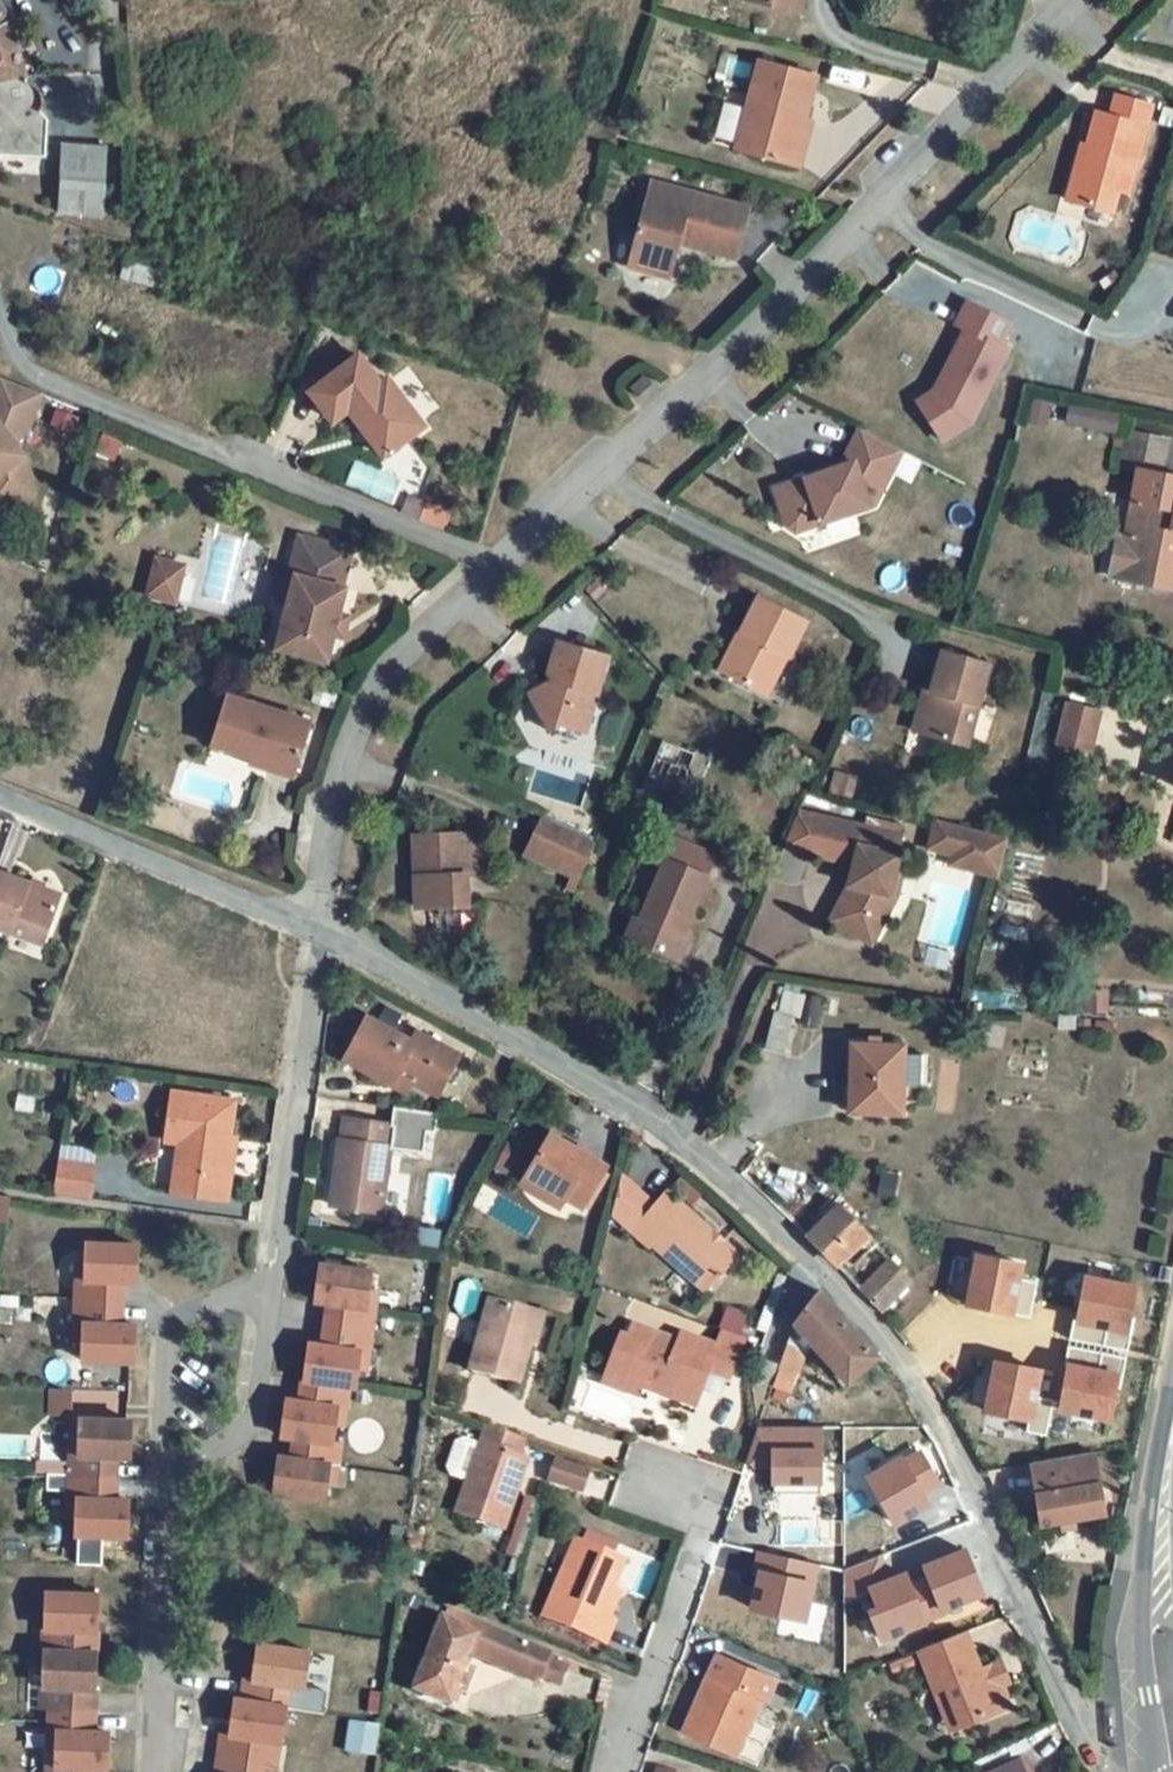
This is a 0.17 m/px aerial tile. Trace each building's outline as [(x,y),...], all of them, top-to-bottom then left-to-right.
[(49,148),(45,98),(12,9),(4,0),(0,0),(0,147),(49,148)] [(796,12),(800,0),(750,0),(796,12)] [(812,78),(756,63),(734,149),(797,166),(809,125),(802,123),(812,78)] [(1150,106),(1111,97),(1107,117),(1094,113),(1085,146),(1079,144),(1065,201),(1111,212),(1117,191),(1127,194),(1150,106)] [(108,148),(64,146),(60,212),(105,215),(108,148)] [(745,205),(648,182),(624,262),(666,275),(675,239),(732,253),(745,205)] [(1009,324),(967,302),(955,324),(965,329),(933,391),(917,401),(927,417),(953,401),(975,412),(1007,349),(998,345),(1009,324)] [(376,389),(354,361),(307,397),(329,426),(344,414),(380,461),(420,431),(383,383),(376,389)] [(26,432),(41,395),(0,379),(0,501),(29,497),(23,456),(12,443),(26,432)] [(1123,410),(1073,402),(1070,419),(1120,428),(1123,410)] [(901,453),(859,432),(841,471),(777,493),(790,530),(797,535),(875,507),(901,453)] [(1129,438),(1122,472),(1140,476),(1126,542),(1118,540),(1109,582),(1172,595),(1172,483),(1162,481),(1169,446),(1129,438)] [(351,551),(299,538),(290,577),(296,578),(278,650),(328,663),(345,589),(342,589),(351,551)] [(434,557),(417,550),(411,566),(427,572),(434,557)] [(184,565),(156,559),(148,595),(176,601),(184,565)] [(804,623),(757,597),(717,669),(762,694),(783,656),(785,657),(804,623)] [(607,651),(558,638),(549,673),(558,676),(557,680),(529,691),(544,730),(564,722),(587,728),(607,651)] [(989,660),(936,647),(915,730),(969,743),(989,660)] [(311,723),(228,695),(211,747),(268,766),(272,754),(299,763),(311,723)] [(1064,698),(1054,740),(1093,749),(1102,706),(1064,698)] [(690,749),(661,737),(642,788),(671,801),(690,749)] [(899,833),(827,816),(818,852),(853,861),(847,883),(826,918),(856,937),(868,914),(872,917),(885,892),(897,853),(893,853),(899,833)] [(931,817),(924,857),(999,871),(1007,832),(931,817)] [(571,835),(541,821),(526,853),(556,867),(571,835)] [(463,834),(413,838),(418,908),(467,905),(463,834)] [(571,835),(556,867),(581,879),(595,846),(571,835)] [(644,886),(630,922),(646,929),(641,942),(681,958),(710,885),(670,869),(660,893),(644,886)] [(44,945),(61,895),(0,872),(0,929),(44,945)] [(825,1002),(808,997),(800,1023),(817,1028),(825,1002)] [(368,1018),(345,1060),(390,1084),(395,1075),(437,1097),(460,1055),(417,1033),(412,1041),(368,1018)] [(898,1082),(920,1084),(922,1055),(900,1054),(901,1045),(848,1041),(843,1107),(895,1111),(898,1082)] [(395,1075),(390,1084),(432,1106),(437,1097),(395,1075)] [(235,1100),(173,1092),(166,1143),(179,1144),(172,1193),(228,1201),(231,1180),(224,1178),(231,1135),(235,1100)] [(343,1119),(331,1206),(382,1213),(391,1147),(393,1147),(396,1126),(343,1119)] [(607,1166),(552,1133),(529,1172),(583,1205),(607,1166)] [(241,1136),(231,1135),(224,1178),(231,1180),(235,1180),(241,1136)] [(61,1146),(59,1161),(54,1194),(89,1199),(94,1166),(96,1151),(61,1146)] [(706,1290),(738,1254),(667,1191),(655,1205),(622,1176),(612,1213),(632,1231),(649,1246),(652,1242),(706,1290)] [(836,1208),(803,1238),(831,1266),(863,1237),(836,1208)] [(139,1246),(85,1244),(84,1281),(76,1280),(75,1300),(75,1303),(122,1304),(123,1283),(138,1283),(139,1246)] [(1019,1260),(973,1250),(963,1301),(1029,1314),(1036,1280),(1016,1276),(1019,1260)] [(888,1261),(859,1291),(879,1315),(910,1285),(888,1261)] [(319,1265),(314,1303),(329,1304),(326,1325),(373,1332),(377,1311),(370,1309),(375,1272),(319,1265)] [(1135,1284),(1083,1273),(1071,1337),(1127,1349),(1133,1318),(1128,1317),(1135,1284)] [(848,1383),(878,1357),(819,1291),(796,1324),(810,1340),(848,1383)] [(121,1326),(122,1304),(75,1303),(75,1325),(82,1325),(81,1360),(129,1362),(134,1363),(136,1326),(121,1326)] [(540,1316),(491,1304),(473,1373),(522,1386),(540,1316)] [(796,1324),(780,1364),(771,1386),(792,1393),(810,1340),(796,1324)] [(309,1344),(304,1380),(351,1387),(358,1388),(364,1353),(371,1354),(373,1332),(326,1325),(323,1346),(309,1344)] [(680,1343),(635,1326),(629,1338),(626,1347),(635,1360),(627,1382),(643,1388),(696,1408),(710,1374),(730,1381),(745,1341),(724,1333),(717,1348),(683,1335),(680,1343)] [(629,1338),(623,1337),(605,1384),(627,1393),(639,1398),(643,1388),(627,1382),(635,1360),(626,1347),(629,1338)] [(1126,1355),(1068,1345),(1058,1401),(1111,1410),(1115,1386),(1120,1387),(1126,1355)] [(780,1364),(759,1356),(751,1378),(771,1386),(780,1364)] [(1037,1366),(992,1358),(983,1411),(1026,1418),(1024,1431),(1045,1435),(1052,1397),(1033,1393),(1037,1366)] [(286,1400),(281,1437),(295,1438),(335,1444),(340,1408),(347,1409),(351,1387),(304,1380),(301,1402),(286,1400)] [(127,1421),(79,1420),(78,1454),(70,1454),(70,1475),(70,1479),(115,1480),(116,1458),(131,1458),(133,1421),(127,1421)] [(484,1431),(479,1445),(525,1461),(530,1447),(484,1431)] [(278,1457),(273,1494),(327,1501),(332,1467),(339,1467),(342,1445),(335,1444),(295,1438),(292,1459),(278,1457)] [(504,1540),(531,1463),(525,1461),(479,1445),(453,1520),(504,1540)] [(1091,1455),(1029,1465),(1039,1527),(1101,1517),(1091,1455)] [(590,1478),(553,1465),(545,1489),(583,1503),(590,1478)] [(115,1480),(70,1479),(69,1500),(76,1500),(75,1536),(100,1537),(128,1537),(130,1501),(115,1501),(115,1480)] [(535,1504),(525,1501),(506,1563),(516,1566),(535,1504)] [(617,1558),(577,1541),(544,1619),(606,1645),(616,1623),(610,1621),(617,1605),(600,1597),(617,1558)] [(629,1563),(617,1558),(600,1597),(617,1605),(623,1591),(618,1589),(629,1563)] [(99,1595),(46,1593),(44,1630),(52,1630),(51,1651),(97,1652),(99,1595)] [(553,1658),(448,1613),(415,1692),(450,1706),(470,1658),(540,1689),(542,1683),(551,1663),(553,1658)] [(980,1673),(965,1634),(920,1651),(936,1692),(947,1688),(962,1727),(1008,1708),(1000,1687),(1008,1684),(1000,1664),(980,1673)] [(245,1679),(242,1701),(288,1708),(292,1687),(305,1689),(311,1652),(257,1645),(252,1680),(245,1679)] [(96,1711),(97,1652),(51,1651),(44,1651),(44,1654),(42,1688),(50,1687),(49,1709),(96,1711)] [(702,1718),(692,1714),(684,1734),(737,1757),(763,1699),(768,1701),(776,1681),(718,1655),(709,1675),(719,1679),(702,1718)] [(570,1672),(551,1663),(542,1683),(562,1692),(570,1672)] [(719,1679),(709,1675),(692,1714),(702,1718),(719,1679)] [(947,1688),(936,1692),(951,1732),(962,1727),(947,1688)] [(222,1733),(219,1757),(265,1763),(268,1742),(282,1743),(288,1710),(288,1708),(242,1701),(235,1700),(229,1735),(222,1733)] [(49,1709),(49,1728),(49,1731),(57,1732),(56,1768),(94,1769),(109,1769),(109,1733),(95,1733),(96,1711),(49,1709)] [(219,1757),(217,1771),(264,1771),(265,1763),(219,1757)] [(996,1771),(1024,1771),(1019,1761),(996,1771)]
